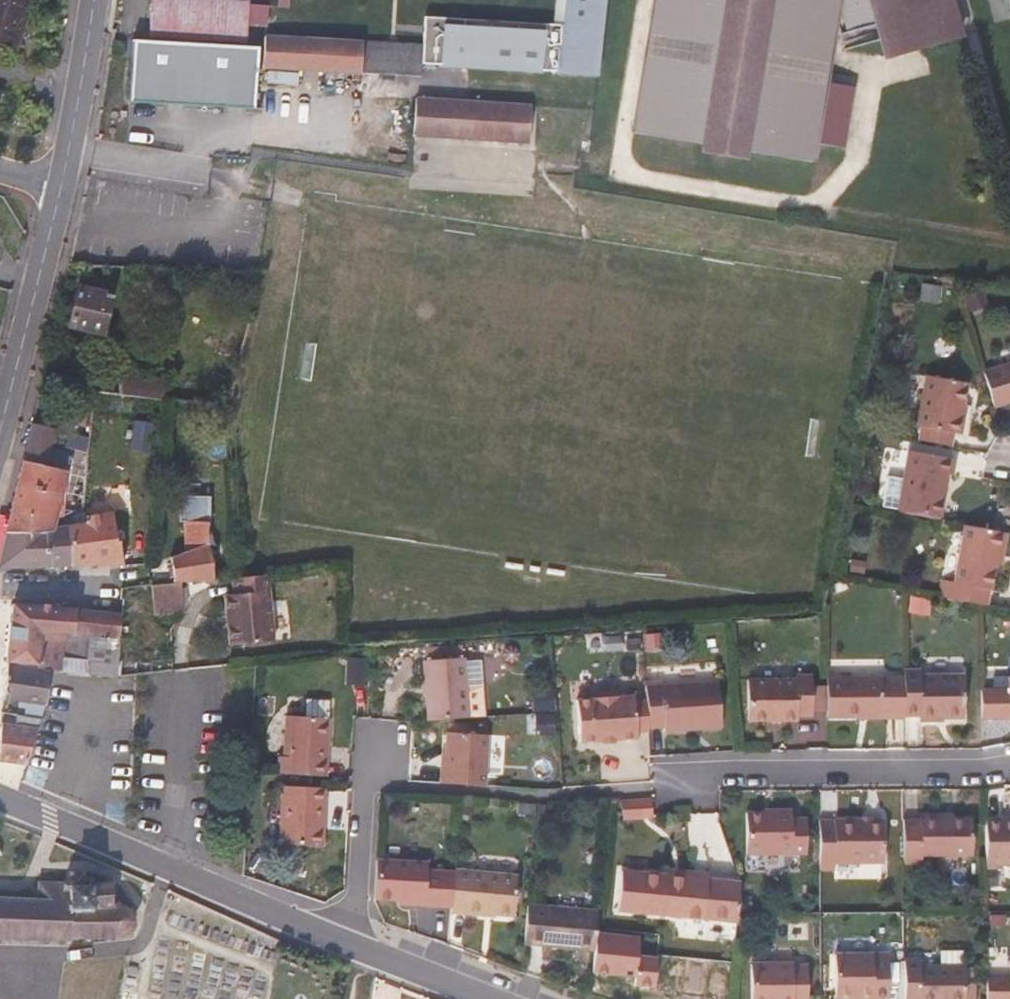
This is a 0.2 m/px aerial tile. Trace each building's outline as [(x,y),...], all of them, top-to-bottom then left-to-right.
[(37,0),(0,0),(0,48),(19,54),(37,0)] [(210,0),(155,0),(151,30),(209,37),(210,0)] [(269,3),(236,0),(210,0),(209,37),(248,40),(249,25),(267,26),(269,3)] [(615,21),(619,0),(575,0),(569,41),(471,33),(471,26),(431,23),(429,51),(428,70),(496,75),(576,81),(607,83),(615,21)] [(575,0),(565,0),(560,34),(471,26),(471,33),(569,41),(575,0)] [(813,158),(816,133),(826,75),(833,26),(837,25),(845,48),(874,39),(877,46),(912,35),(921,60),(960,47),(945,0),(656,0),(655,7),(637,123),(633,151),(678,157),(801,177),(809,178),(813,158)] [(921,60),(912,35),(877,46),(885,70),(921,60)] [(428,70),(429,51),(268,37),(266,52),(264,66),(427,82),(428,70)] [(266,52),(138,42),(132,103),(260,112),(264,66),(266,52)] [(526,162),(528,132),(528,123),(412,118),(410,157),(481,159),(526,162)] [(123,330),(133,287),(89,278),(81,321),(123,330)] [(122,379),(123,373),(112,369),(111,379),(121,382),(122,379)] [(992,383),(1005,421),(1009,420),(1009,377),(992,383)] [(155,393),(156,387),(142,384),(122,379),(121,382),(118,396),(153,403),(155,393)] [(977,416),(980,395),(935,388),(927,438),(933,439),(931,452),(964,458),(966,444),(973,444),(975,432),(980,433),(982,417),(977,416)] [(91,530),(65,526),(66,520),(77,479),(80,465),(57,459),(65,425),(70,426),(76,403),(62,399),(57,414),(43,411),(41,418),(25,488),(10,557),(32,561),(46,562),(86,568),(91,530)] [(963,483),(966,467),(916,459),(907,519),(951,525),(958,483),(963,483)] [(210,518),(215,495),(189,488),(178,538),(196,541),(196,534),(211,531),(210,518)] [(136,550),(136,546),(136,541),(136,537),(138,532),(137,529),(113,524),(112,533),(91,530),(86,568),(111,572),(126,574),(131,575),(133,570),(136,550)] [(212,549),(211,545),(211,531),(196,534),(196,541),(198,545),(163,558),(166,566),(172,564),(191,556),(212,549)] [(1009,582),(1009,539),(977,534),(968,593),(957,591),(954,605),(992,611),(1005,613),(1009,582)] [(214,563),(213,555),(212,549),(191,556),(172,564),(174,573),(174,576),(174,586),(196,583),(215,582),(214,563)] [(287,642),(283,577),(247,579),(248,595),(244,595),(245,622),(239,623),(241,645),(287,642)] [(197,615),(196,583),(174,586),(177,615),(197,615)] [(177,615),(174,586),(168,587),(169,616),(177,615)] [(245,622),(244,595),(237,596),(239,623),(245,622)] [(109,685),(114,626),(115,615),(95,611),(12,598),(10,624),(6,670),(27,672),(50,675),(63,677),(64,681),(72,681),(100,686),(109,685)] [(486,725),(480,666),(440,669),(445,727),(486,725)] [(45,708),(49,678),(6,672),(4,703),(45,708)] [(826,719),(824,679),(808,680),(808,684),(760,686),(761,727),(811,724),(810,720),(826,719)] [(979,717),(978,697),(977,685),(935,684),(932,680),(917,680),(917,685),(917,692),(918,722),(934,722),(934,726),(948,726),(950,723),(978,723),(979,717)] [(918,722),(917,692),(917,685),(906,684),(840,684),(840,725),(900,724),(917,725),(918,722)] [(735,735),(732,689),(660,693),(662,727),(677,725),(678,738),(735,735)] [(532,690),(533,736),(555,736),(554,690),(532,690)] [(995,696),(996,727),(1009,727),(1009,696),(995,696)] [(651,763),(649,704),(634,705),(628,701),(615,702),(612,703),(610,705),(591,706),(593,765),(651,763)] [(334,778),(337,746),(343,746),(347,705),(323,702),(321,719),(304,717),(299,757),(293,757),(290,775),(310,776),(334,778)] [(45,708),(4,703),(3,713),(42,719),(45,708)] [(24,763),(42,719),(3,713),(1,742),(1,759),(24,763)] [(489,790),(492,738),(452,735),(451,755),(456,756),(456,767),(452,769),(451,787),(489,790)] [(451,787),(452,769),(456,767),(456,756),(451,755),(444,755),(442,785),(451,787)] [(333,848),(339,791),(310,788),(295,787),(291,826),(290,844),(333,848)] [(819,861),(819,827),(801,827),(801,818),(783,817),(783,823),(759,823),(759,860),(819,861)] [(986,863),(985,826),(963,826),(933,827),(934,864),(986,863)] [(897,870),(896,827),(833,827),(834,877),(847,877),(848,870),(897,870)] [(1001,830),(1002,875),(1009,875),(1009,830),(1001,830)] [(71,864),(73,853),(42,846),(35,886),(49,888),(53,877),(66,880),(71,864)] [(448,911),(451,875),(437,873),(438,864),(387,858),(382,894),(384,898),(390,898),(406,900),(417,900),(417,908),(448,911)] [(147,905),(143,906),(141,901),(143,898),(142,894),(137,895),(133,887),(136,884),(132,878),(129,876),(127,873),(125,873),(120,876),(114,876),(112,871),(108,869),(106,871),(104,873),(99,872),(96,865),(89,868),(71,864),(66,880),(53,877),(49,888),(35,886),(0,887),(0,938),(112,946),(112,955),(130,957),(130,956),(132,943),(131,934),(145,930),(147,926),(145,916),(150,912),(147,905)] [(751,919),(753,887),(724,884),(633,874),(629,914),(641,915),(749,927),(751,919)] [(459,912),(464,876),(451,875),(448,911),(459,912)] [(523,924),(527,884),(464,876),(459,912),(459,922),(477,924),(477,919),(523,924)] [(154,895),(157,884),(144,882),(142,891),(142,893),(154,895)] [(604,948),(609,906),(538,899),(533,940),(604,948)] [(976,971),(976,956),(954,956),(953,971),(976,971)] [(900,959),(846,960),(847,998),(901,998),(900,959)] [(978,973),(978,971),(976,971),(953,971),(934,971),(933,965),(918,964),(919,998),(978,998),(978,973)] [(835,971),(824,972),(823,968),(781,969),(781,998),(835,998),(835,971)] [(987,973),(978,973),(978,998),(988,998),(987,973)]
